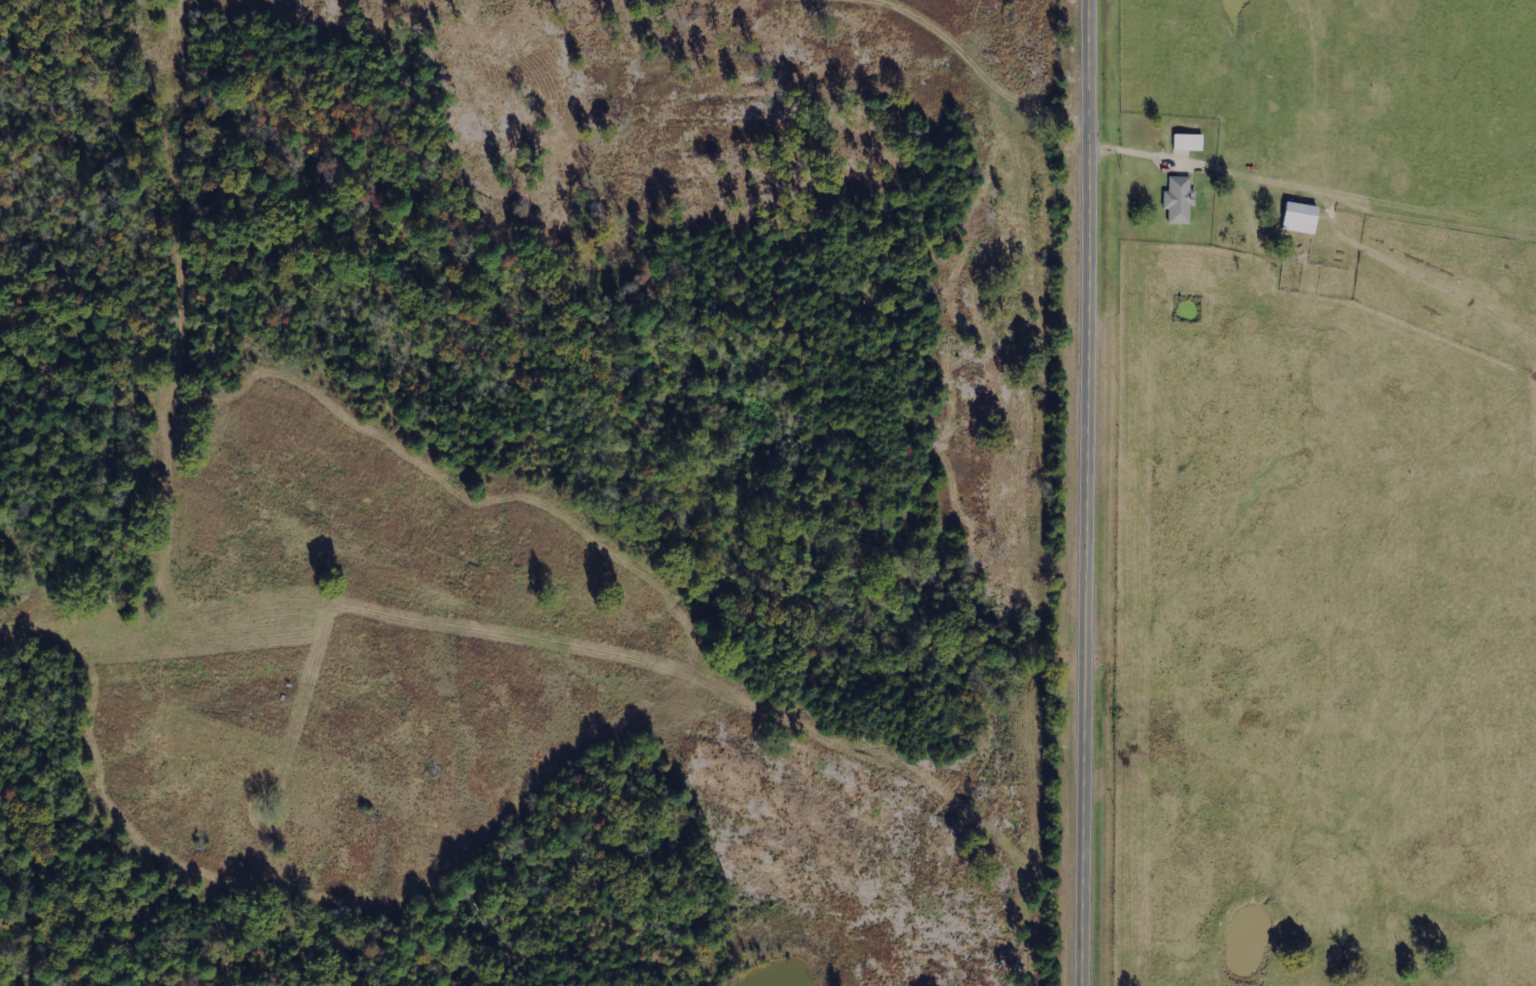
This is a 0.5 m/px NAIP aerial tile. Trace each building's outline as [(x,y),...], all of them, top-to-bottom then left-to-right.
[(1166,208),(1171,208),(1171,223),(1193,223),(1193,197),(1195,197),(1194,175),(1171,176),(1171,190),(1166,190),(1166,208)] [(1323,206),(1291,200),(1285,228),(1318,234),(1323,206)]
